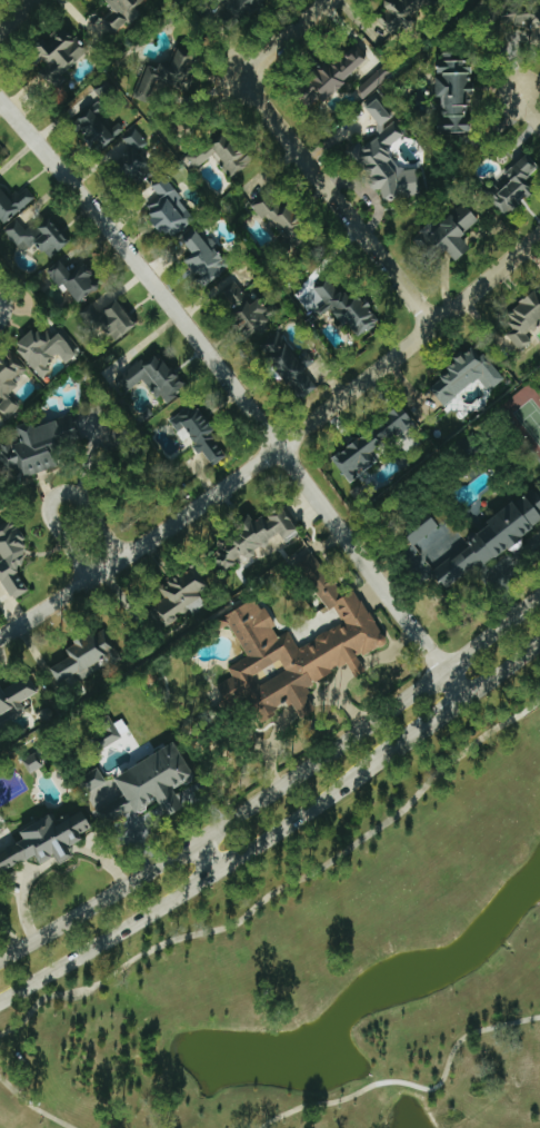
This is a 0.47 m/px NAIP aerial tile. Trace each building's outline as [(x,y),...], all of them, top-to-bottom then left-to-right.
[(129,20),(133,25),(157,3),(155,0),(108,0),(116,9),(110,14),(104,8),(98,14),(101,18),(97,22),(103,28),(108,24),(115,33),(129,20)] [(224,3),(239,22),(265,1),(264,0),(227,0),(224,3)] [(387,7),(391,11),(381,21),(394,36),(434,0),(394,0),(387,7)] [(525,0),(523,0),(507,15),(519,28),(523,23),(539,41),(539,16),(525,0)] [(42,65),(51,80),(90,57),(73,28),(39,48),(47,62),(42,65)] [(368,59),(351,43),(308,89),(325,105),(368,59)] [(154,103),(162,80),(189,89),(201,57),(178,49),(171,68),(149,60),(136,96),(154,103)] [(440,111),(447,111),(447,132),(474,132),(473,58),(439,59),(440,111)] [(395,74),(388,65),(357,88),(363,98),(395,74)] [(422,194),(418,168),(405,170),(389,147),(405,136),(398,125),(398,124),(386,126),(386,123),(394,117),(381,97),(369,105),(379,118),(380,131),(383,134),(365,146),(368,165),(373,172),(375,187),(377,189),(383,188),(390,199),(422,194)] [(103,104),(80,113),(94,148),(127,134),(122,122),(112,127),(103,104)] [(255,161),(229,126),(189,156),(197,168),(220,151),(229,162),(224,166),(232,177),(255,161)] [(136,182),(155,168),(141,150),(150,143),(138,128),(131,133),(128,129),(107,146),(136,182)] [(513,181),(491,199),(506,216),(537,190),(527,179),(539,168),(528,154),(506,172),(513,181)] [(169,177),(155,186),(163,199),(149,207),(169,238),(197,220),(169,177)] [(28,185),(13,198),(1,183),(0,184),(0,215),(6,223),(38,197),(28,185)] [(256,204),(295,251),(309,239),(300,228),(307,222),(277,186),(256,204)] [(457,262),(474,247),(463,235),(482,218),(464,199),(421,238),(426,243),(434,236),(457,262)] [(38,241),(53,258),(72,240),(50,215),(33,231),(21,217),(3,234),(22,254),(38,241)] [(231,266),(202,229),(187,241),(197,255),(190,260),(209,284),(231,266)] [(72,271),(62,259),(49,270),(61,284),(64,281),(81,302),(103,285),(84,261),(72,271)] [(280,319),(266,294),(250,304),(234,275),(217,285),(231,308),(235,306),(252,335),(280,319)] [(382,324),(365,290),(354,296),(349,287),(340,292),(333,278),(323,283),(351,339),(382,324)] [(519,350),(533,344),(528,332),(539,327),(537,320),(539,318),(539,296),(503,310),(519,350)] [(94,325),(101,320),(116,341),(139,325),(120,298),(99,314),(93,306),(85,312),(94,325)] [(44,378),(54,369),(49,363),(61,353),(68,363),(80,354),(62,332),(54,338),(46,327),(39,332),(36,329),(17,344),(44,378)] [(316,372),(278,336),(262,352),(300,388),(316,372)] [(490,392),(507,377),(485,352),(480,356),(472,347),(441,374),(443,376),(430,387),(447,406),(478,378),(490,392)] [(145,377),(166,404),(188,387),(159,349),(119,379),(128,390),(145,377)] [(22,406),(10,396),(20,384),(17,381),(29,367),(10,351),(0,362),(0,392),(7,398),(0,406),(0,409),(11,419),(22,406)] [(216,431),(201,402),(171,417),(178,431),(189,426),(203,452),(207,450),(214,465),(228,457),(215,432),(216,431)] [(335,457),(351,481),(380,462),(374,453),(418,423),(406,405),(392,414),(394,417),(335,457)] [(61,466),(56,448),(84,440),(76,414),(38,425),(36,420),(19,426),(23,441),(5,446),(12,470),(23,467),(26,477),(61,466)] [(302,530),(286,505),(258,523),(256,519),(215,545),(230,568),(283,533),(287,539),(302,530)] [(29,591),(16,571),(38,556),(12,517),(0,525),(0,549),(8,560),(0,565),(0,574),(17,599),(29,591)] [(207,623),(253,597),(276,636),(287,630),(298,647),(342,621),(333,605),(328,608),(293,563),(310,551),(344,594),(352,588),(386,641),(357,657),(364,669),(353,676),(346,664),(306,687),(314,710),(299,718),(287,700),(272,709),(274,713),(260,721),(243,695),(228,705),(214,684),(231,674),(228,667),(247,655),(227,623),(211,632),(207,623)] [(163,589),(169,598),(154,609),(169,628),(207,601),(201,593),(212,586),(197,564),(163,589)] [(52,667),(62,686),(119,656),(105,628),(68,648),(72,656),(52,667)] [(28,711),(23,701),(40,692),(31,676),(6,689),(4,685),(0,687),(0,726),(28,711)] [(117,775),(128,796),(105,808),(113,824),(162,799),(170,816),(196,803),(193,796),(185,799),(179,787),(198,778),(180,743),(117,775)] [(44,766),(36,752),(24,760),(32,773),(44,766)] [(92,790),(108,783),(102,768),(86,775),(92,790)] [(2,872),(38,855),(42,864),(59,855),(63,864),(77,857),(72,847),(85,841),(82,834),(95,827),(87,811),(58,825),(54,815),(23,831),(27,840),(0,853),(0,867),(2,872)]
